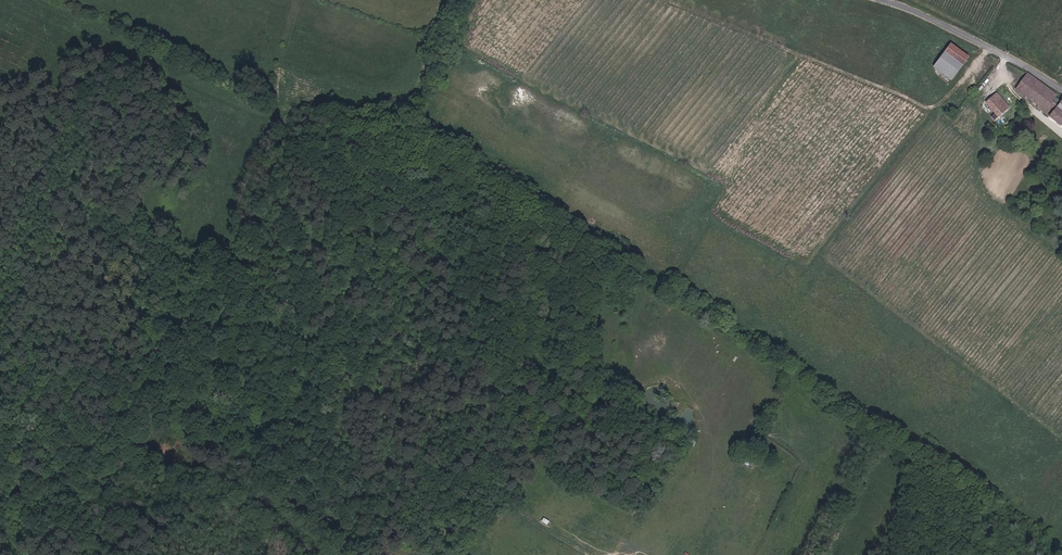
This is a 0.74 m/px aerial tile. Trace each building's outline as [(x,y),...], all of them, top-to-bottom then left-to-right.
[(966,60),(946,46),(926,73),(948,87),(966,60)] [(1061,116),(1061,103),(1053,96),(1052,98),(1050,97),(1051,95),(1046,91),(1044,92),(1019,75),(1008,91),(1030,108),(1028,111),(1033,116),(1051,130),(1061,116)] [(983,111),(996,123),(1004,114),(991,103),(983,111)] [(1034,130),(1036,126),(1030,121),(1027,125),(1034,130)]
